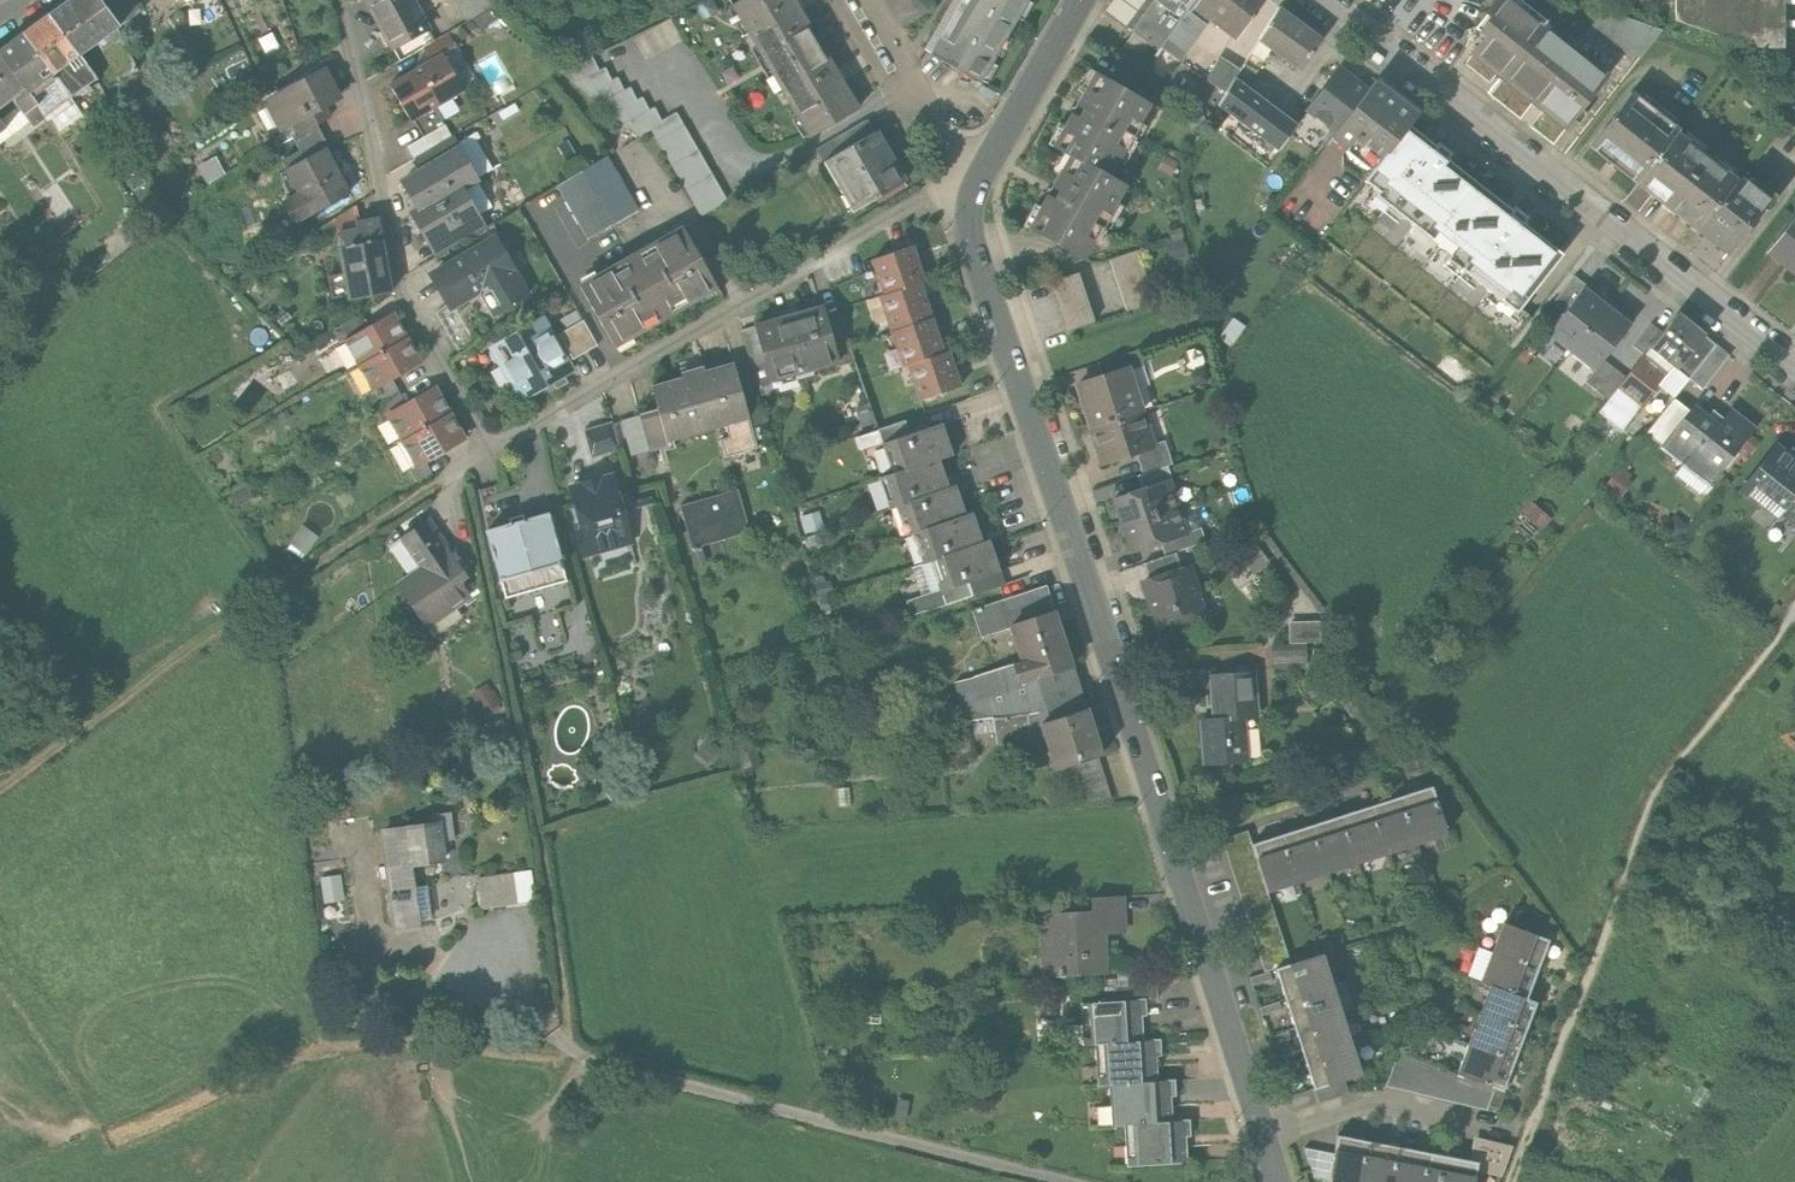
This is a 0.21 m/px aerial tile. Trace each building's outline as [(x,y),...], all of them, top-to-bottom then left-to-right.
[(50,15),(80,55),(119,26),(101,2),(99,0),(70,0),(50,15)] [(101,2),(119,26),(143,9),(137,0),(104,0),(101,2)] [(394,46),(430,25),(416,0),(368,0),(394,46)] [(493,7),(489,0),(456,0),(469,21),(493,7)] [(772,72),(822,43),(797,0),(745,0),(734,6),(772,72)] [(930,9),(925,0),(886,0),(901,25),(930,9)] [(930,54),(981,83),(1028,0),(961,0),(930,54)] [(1159,47),(1182,16),(1174,11),(1160,0),(1148,0),(1130,25),(1136,30),(1159,47)] [(1174,11),(1182,1),(1180,0),(1160,0),(1174,11)] [(1191,4),(1210,18),(1236,37),(1264,0),(1194,0),(1191,4)] [(1520,92),(1558,43),(1503,0),(1497,0),(1488,13),(1492,16),(1481,32),(1489,38),(1474,57),(1520,92)] [(1678,22),(1751,48),(1785,48),(1785,0),(1678,0),(1678,22)] [(1178,61),(1210,18),(1191,4),(1189,7),(1182,16),(1159,47),(1162,49),(1178,61)] [(1279,9),(1246,64),(1256,72),(1270,49),(1299,71),(1321,43),(1279,9)] [(95,75),(80,55),(50,15),(26,33),(71,97),(97,79),(95,75)] [(1145,71),(1162,49),(1159,47),(1136,30),(1118,53),(1145,71)] [(0,52),(0,53),(37,104),(36,104),(44,117),(71,97),(26,33),(0,52)] [(417,58),(422,67),(435,60),(455,49),(450,40),(417,58)] [(860,110),(822,43),(772,72),(810,139),(860,110)] [(1605,80),(1558,43),(1520,92),(1567,129),(1605,80)] [(590,52),(560,68),(638,137),(651,130),(697,214),(725,199),(677,110),(661,118),(654,104),(648,108),(641,95),(636,97),(629,85),(624,88),(616,75),(611,78),(604,64),(598,67),(590,52)] [(18,107),(31,125),(44,117),(36,104),(37,104),(0,53),(0,120),(18,107)] [(1219,57),(1205,80),(1226,92),(1240,69),(1219,57)] [(1302,104),(1337,131),(1373,83),(1339,57),(1302,104)] [(390,85),(401,104),(446,79),(435,60),(422,67),(390,85)] [(327,64),(264,97),(279,126),(291,119),(299,134),(317,124),(332,116),(324,102),(342,93),(327,64)] [(1051,145),(1067,153),(1106,176),(1147,102),(1092,71),(1051,145)] [(1378,162),(1397,138),(1423,104),(1381,72),(1373,83),(1337,131),(1378,162)] [(456,97),(446,79),(401,104),(411,123),(416,120),(436,109),(456,97)] [(1240,80),(1221,105),(1279,149),(1298,124),(1240,80)] [(1589,147),(1637,184),(1678,132),(1631,95),(1589,147)] [(1192,112),(1195,123),(1206,119),(1203,108),(1192,112)] [(409,147),(416,159),(453,138),(436,109),(416,120),(426,138),(409,147)] [(326,141),(317,124),(299,134),(308,151),(326,141)] [(1447,251),(1491,194),(1446,160),(1451,154),(1438,145),(1436,146),(1416,130),(1392,162),(1399,166),(1377,196),(1447,251)] [(818,149),(825,161),(855,143),(848,131),(818,149)] [(825,161),(854,210),(904,182),(875,132),(855,143),(825,161)] [(1738,179),(1678,132),(1637,184),(1696,231),(1738,179)] [(401,171),(419,204),(463,180),(477,172),(459,140),(401,171)] [(281,194),(293,217),(350,187),(326,141),(308,151),(285,163),(297,186),(281,194)] [(173,152),(155,161),(160,172),(178,163),(173,152)] [(556,183),(587,239),(640,209),(609,153),(556,183)] [(1123,185),(1106,176),(1067,153),(1025,228),(1081,259),(1123,185)] [(1171,157),(1165,167),(1175,172),(1181,163),(1171,157)] [(146,182),(140,172),(128,178),(134,189),(146,182)] [(1767,202),(1738,179),(1696,231),(1726,254),(1767,202)] [(485,221),(463,180),(419,204),(412,208),(434,248),(485,221)] [(548,189),(521,203),(531,222),(558,208),(548,189)] [(1447,251),(1444,255),(1517,313),(1562,253),(1522,223),(1527,216),(1515,208),(1513,210),(1491,194),(1447,251)] [(338,226),(341,247),(383,240),(379,211),(357,215),(358,222),(338,226)] [(136,217),(118,227),(126,241),(144,232),(136,217)] [(1771,254),(1794,273),(1794,224),(1771,254)] [(683,225),(631,254),(665,315),(717,286),(683,225)] [(496,230),(430,267),(451,304),(481,287),(495,312),(531,293),(496,230)] [(341,247),(350,298),(392,291),(383,240),(341,247)] [(872,259),(885,295),(921,282),(925,281),(913,246),(872,259)] [(1110,258),(1127,311),(1156,302),(1139,249),(1110,258)] [(613,344),(665,315),(631,254),(579,282),(613,344)] [(1079,273),(1052,282),(1068,330),(1095,321),(1079,273)] [(1567,312),(1579,297),(1587,287),(1573,277),(1555,302),(1567,312)] [(879,297),(892,332),(933,318),(921,282),(885,295),(879,297)] [(1545,340),(1568,358),(1602,314),(1579,297),(1567,312),(1545,340)] [(824,307),(790,316),(804,370),(838,361),(832,339),(824,307)] [(564,328),(559,331),(574,357),(596,345),(577,309),(559,319),(564,328)] [(340,342),(346,339),(370,325),(362,312),(332,328),(340,342)] [(346,339),(359,364),(408,337),(395,312),(370,325),(346,339)] [(1625,331),(1602,314),(1568,358),(1591,375),(1603,359),(1625,331)] [(1663,331),(1650,347),(1671,364),(1674,366),(1700,333),(1676,314),(1663,331)] [(491,344),(521,399),(573,371),(543,316),(491,344)] [(776,377),(804,370),(790,316),(757,325),(771,379),(776,377)] [(945,353),(933,318),(892,332),(903,367),(909,365),(945,353)] [(1651,322),(1634,344),(1646,353),(1650,347),(1663,331),(1651,322)] [(776,377),(771,379),(757,325),(741,330),(759,393),(779,388),(776,377)] [(1674,366),(1688,377),(1714,344),(1700,333),(1674,366)] [(846,335),(832,339),(838,361),(839,366),(855,362),(846,335)] [(422,362),(408,337),(359,364),(373,389),(393,378),(422,362)] [(1729,356),(1714,344),(1688,377),(1703,389),(1729,356)] [(1646,353),(1640,360),(1661,377),(1671,364),(1650,347),(1646,353)] [(1133,369),(1145,365),(1139,349),(1098,363),(1102,374),(1131,364),(1133,369)] [(949,351),(945,353),(909,365),(920,400),(960,386),(949,351)] [(1626,377),(1603,359),(1591,375),(1587,381),(1610,399),(1617,389),(1626,377)] [(1626,377),(1617,389),(1638,406),(1661,377),(1640,360),(1626,377)] [(683,379),(653,389),(659,407),(667,434),(672,432),(674,440),(728,423),(751,416),(745,397),(734,363),(706,372),(704,366),(681,373),(683,379)] [(1078,382),(1092,425),(1139,409),(1146,407),(1133,369),(1131,364),(1102,374),(1078,382)] [(367,392),(374,404),(400,391),(393,378),(373,389),(367,392)] [(389,414),(402,439),(451,412),(438,387),(407,404),(389,414)] [(1641,408),(1638,406),(1617,389),(1610,399),(1598,413),(1622,431),(1641,408)] [(407,404),(400,391),(374,404),(382,418),(389,414),(407,404)] [(759,393),(745,397),(751,416),(753,424),(766,420),(759,393)] [(1693,404),(1660,445),(1709,484),(1752,429),(1728,410),(1717,423),(1693,404)] [(285,407),(278,412),(283,420),(290,415),(285,407)] [(649,448),(674,440),(672,432),(667,434),(659,407),(639,413),(649,448)] [(1151,446),(1139,409),(1092,425),(1104,462),(1137,451),(1151,446)] [(465,437),(451,412),(402,439),(416,464),(426,458),(465,437)] [(630,454),(648,449),(639,415),(620,421),(630,454)] [(753,424),(751,416),(728,423),(732,438),(723,441),(728,457),(760,447),(753,424)] [(878,425),(883,442),(911,433),(905,416),(878,425)] [(610,421),(584,427),(591,454),(617,447),(610,421)] [(883,442),(894,473),(941,458),(955,453),(944,421),(911,433),(883,442)] [(1167,441),(1151,446),(1137,451),(1144,472),(1168,464),(1174,462),(1167,441)] [(1794,532),(1794,461),(1774,444),(1739,487),(1794,532)] [(432,471),(426,458),(416,464),(410,467),(417,479),(432,471)] [(892,506),(898,504),(950,487),(941,458),(894,473),(882,477),(892,506)] [(1137,474),(1141,488),(1167,479),(1173,477),(1168,464),(1144,472),(1137,474)] [(575,526),(583,553),(632,540),(613,469),(568,481),(580,525),(575,526)] [(251,477),(229,490),(237,503),(259,490),(251,477)] [(1116,496),(1125,524),(1176,507),(1167,479),(1141,488),(1116,496)] [(908,534),(915,532),(968,514),(958,485),(950,487),(898,504),(908,534)] [(750,530),(738,486),(680,503),(692,546),(750,530)] [(630,495),(634,509),(658,503),(654,489),(630,495)] [(373,507),(366,497),(355,505),(362,515),(373,507)] [(1185,534),(1176,507),(1125,524),(1134,551),(1162,542),(1185,534)] [(823,526),(818,510),(801,515),(805,531),(823,526)] [(486,527),(505,598),(567,581),(548,511),(486,527)] [(925,561),(932,559),(985,542),(976,512),(968,514),(915,532),(925,561)] [(400,533),(423,566),(448,549),(426,516),(400,533)] [(299,527),(286,544),(302,556),(315,539),(299,527)] [(1162,542),(1166,555),(1177,552),(1207,542),(1202,529),(1185,534),(1162,542)] [(388,542),(410,575),(423,566),(400,533),(388,542)] [(814,534),(805,537),(808,546),(817,543),(814,534)] [(377,539),(363,542),(366,555),(380,552),(377,539)] [(992,539),(985,542),(932,559),(942,589),(1002,569),(992,539)] [(284,557),(273,540),(264,547),(275,563),(284,557)] [(448,549),(423,566),(410,575),(397,583),(423,622),(466,593),(456,578),(465,572),(448,549)] [(1181,565),(1177,552),(1166,555),(1145,562),(1149,576),(1181,565)] [(1149,576),(1144,577),(1159,624),(1207,608),(1191,562),(1181,565),(1149,576)] [(1007,584),(1002,569),(942,589),(905,601),(910,616),(1007,584)] [(973,608),(981,634),(1012,625),(1056,610),(1048,584),(973,608)] [(1056,610),(1012,625),(1023,660),(1014,663),(1020,681),(1074,663),(1056,610)] [(1272,644),(1273,666),(1307,665),(1307,643),(1272,644)] [(1084,701),(1074,663),(1020,681),(1014,663),(954,683),(964,720),(993,716),(1084,701)] [(1186,688),(1213,686),(1212,672),(1212,669),(1185,671),(1186,688)] [(1245,760),(1242,715),(1257,714),(1254,669),(1212,672),(1213,686),(1215,717),(1202,718),(1205,762),(1245,760)] [(1084,701),(993,716),(997,743),(1046,738),(1041,724),(1087,709),(1084,701)] [(1046,738),(1056,769),(1070,765),(1097,756),(1102,754),(1087,709),(1041,724),(1046,738)] [(695,754),(707,764),(719,750),(708,740),(695,754)] [(1110,798),(1097,756),(1070,765),(1083,806),(1110,798)] [(1435,784),(1405,794),(1420,840),(1450,830),(1435,784)] [(850,803),(848,786),(838,787),(839,804),(850,803)] [(1390,850),(1420,840),(1405,794),(1375,804),(1390,850)] [(1741,814),(1752,822),(1765,803),(1754,795),(1741,814)] [(1359,860),(1390,850),(1375,804),(1345,814),(1359,860)] [(429,813),(429,819),(439,817),(443,844),(455,842),(450,810),(429,813)] [(1329,870),(1359,860),(1345,814),(1314,824),(1329,870)] [(429,819),(379,826),(393,929),(420,925),(419,918),(431,916),(426,882),(414,883),(411,862),(445,857),(443,844),(439,817),(429,819)] [(1314,824),(1284,834),(1299,880),(1329,870),(1314,824)] [(1292,962),(1268,890),(1254,844),(1248,829),(1222,837),(1266,971),(1275,968),(1292,962)] [(1268,890),(1299,880),(1284,834),(1254,844),(1268,890)] [(311,861),(325,961),(353,957),(339,857),(311,861)] [(475,875),(479,906),(518,901),(513,870),(475,875)] [(1039,913),(1042,975),(1107,972),(1105,932),(1127,931),(1125,897),(1093,898),(1094,911),(1039,913)] [(1505,922),(1494,950),(1525,962),(1536,934),(1505,922)] [(1480,946),(1470,972),(1481,977),(1491,950),(1480,946)] [(1482,980),(1493,985),(1513,993),(1525,962),(1494,950),(1482,980)] [(1275,968),(1285,998),(1334,982),(1324,952),(1292,962),(1275,968)] [(1128,971),(1129,985),(1156,983),(1156,970),(1128,971)] [(1285,998),(1294,1028),(1344,1012),(1334,982),(1285,998)] [(1113,986),(1114,1001),(1146,999),(1157,998),(1156,983),(1129,985),(1113,986)] [(1493,985),(1482,1015),(1513,1027),(1524,997),(1513,993),(1493,985)] [(1084,1044),(1097,1043),(1144,1040),(1143,1015),(1147,1015),(1146,999),(1114,1001),(1081,1003),(1083,1024),(1084,1044)] [(1294,1028),(1304,1058),(1354,1042),(1344,1012),(1294,1028)] [(1482,1015),(1470,1044),(1501,1056),(1513,1027),(1482,1015)] [(1072,1044),(1084,1044),(1083,1024),(1070,1024),(1072,1044)] [(1100,1084),(1112,1083),(1159,1080),(1158,1054),(1164,1054),(1163,1039),(1144,1040),(1097,1043),(1100,1084)] [(1364,1072),(1354,1042),(1304,1058),(1314,1088),(1344,1079),(1364,1072)] [(1489,1086),(1501,1056),(1470,1044),(1458,1073),(1489,1086)] [(1387,1084),(1488,1108),(1496,1088),(1489,1086),(1458,1073),(1400,1050),(1387,1084)] [(1114,1124),(1126,1123),(1173,1120),(1172,1095),(1177,1095),(1176,1079),(1159,1080),(1112,1083),(1114,1124)] [(1349,1093),(1344,1079),(1314,1088),(1319,1102),(1349,1093)] [(1191,1119),(1173,1120),(1126,1123),(1129,1165),(1189,1161),(1187,1135),(1192,1135),(1191,1119)] [(1330,1181),(1364,1181),(1372,1141),(1337,1134),(1333,1155),(1328,1181),(1330,1181)] [(1475,1136),(1471,1160),(1478,1161),(1476,1170),(1502,1174),(1512,1143),(1475,1136)] [(1407,1148),(1372,1141),(1364,1181),(1401,1181),(1407,1148)] [(1443,1154),(1407,1148),(1401,1181),(1438,1181),(1443,1154)] [(1315,1179),(1328,1181),(1333,1155),(1304,1149),(1315,1179)] [(1443,1154),(1438,1181),(1474,1181),(1476,1170),(1478,1161),(1471,1160),(1443,1154)]
